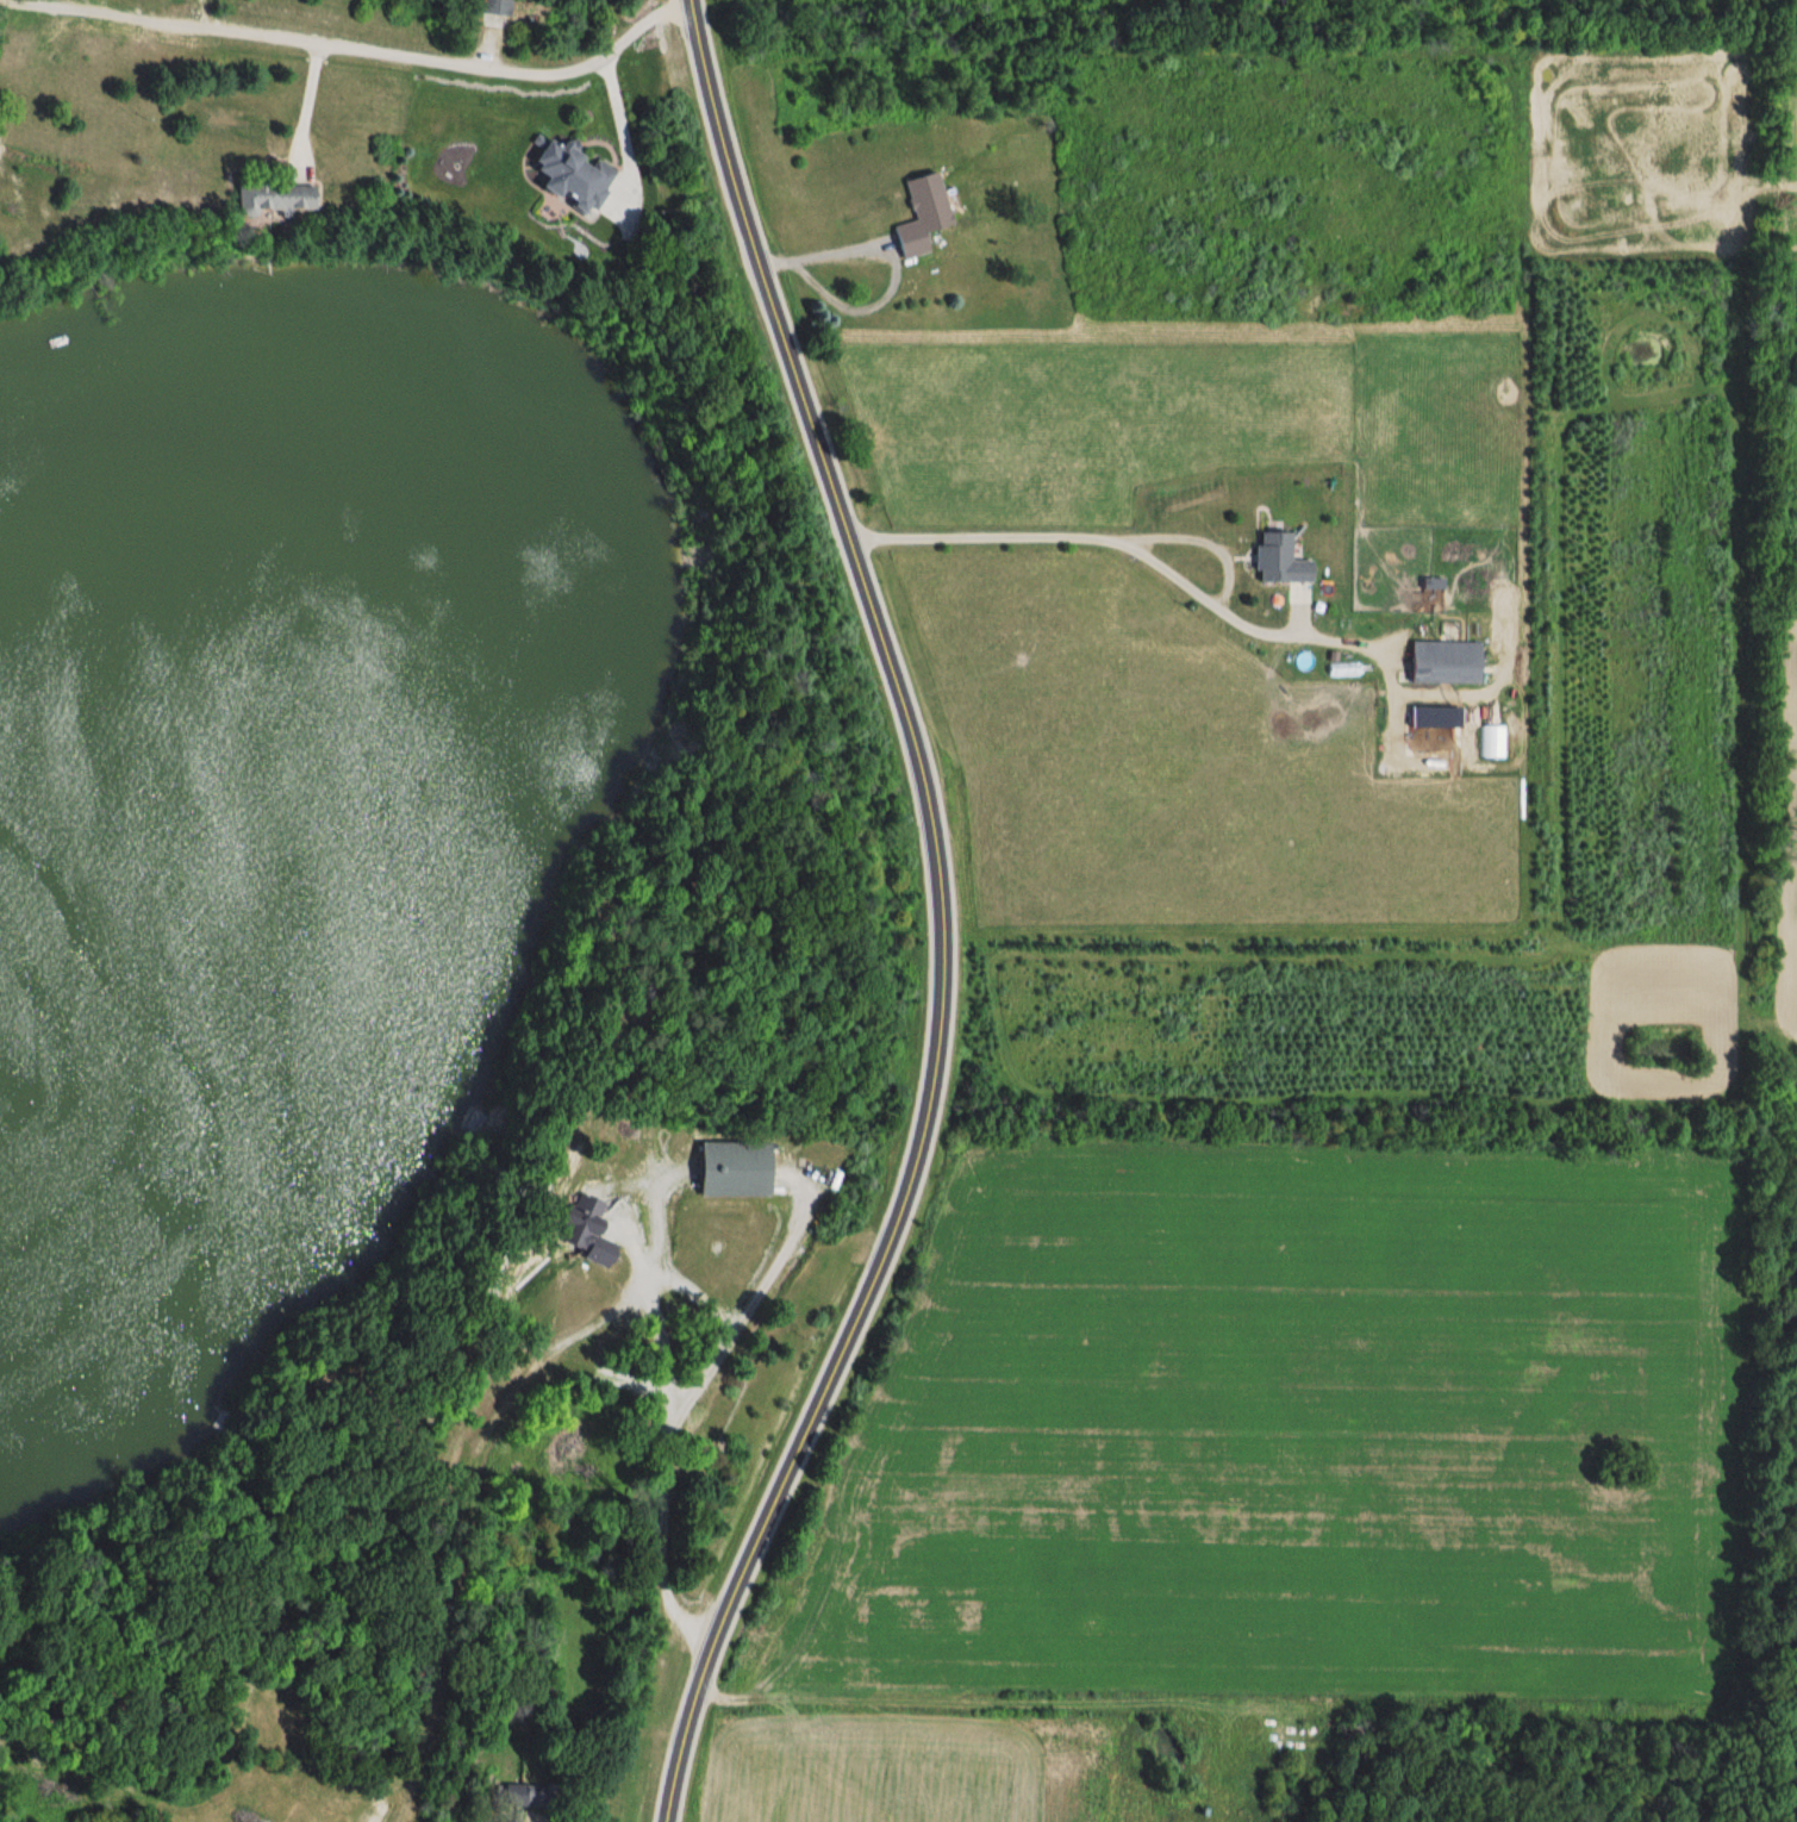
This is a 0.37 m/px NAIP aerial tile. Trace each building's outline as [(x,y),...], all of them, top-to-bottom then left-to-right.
[(479,13),(507,16),(509,0),(481,0),(479,13)] [(616,174),(594,161),(592,164),(547,138),(528,169),(544,178),(538,188),(583,214),(588,206),(594,210),(616,174)] [(903,181),(912,222),(892,227),(900,260),(926,255),(922,233),(949,227),(937,173),(903,181)] [(235,182),(234,211),(310,213),(311,185),(235,182)] [(1288,560),(1288,531),(1254,531),(1254,581),(1310,581),(1310,560),(1288,560)] [(1410,683),(1477,684),(1478,642),(1410,641),(1410,683)] [(696,1196),(767,1197),(767,1142),(696,1141),(696,1196)] [(602,1202),(567,1193),(554,1241),(584,1250),(581,1259),(606,1266),(612,1245),(592,1239),(602,1202)] [(529,1785),(503,1785),(503,1806),(529,1806),(529,1785)]
